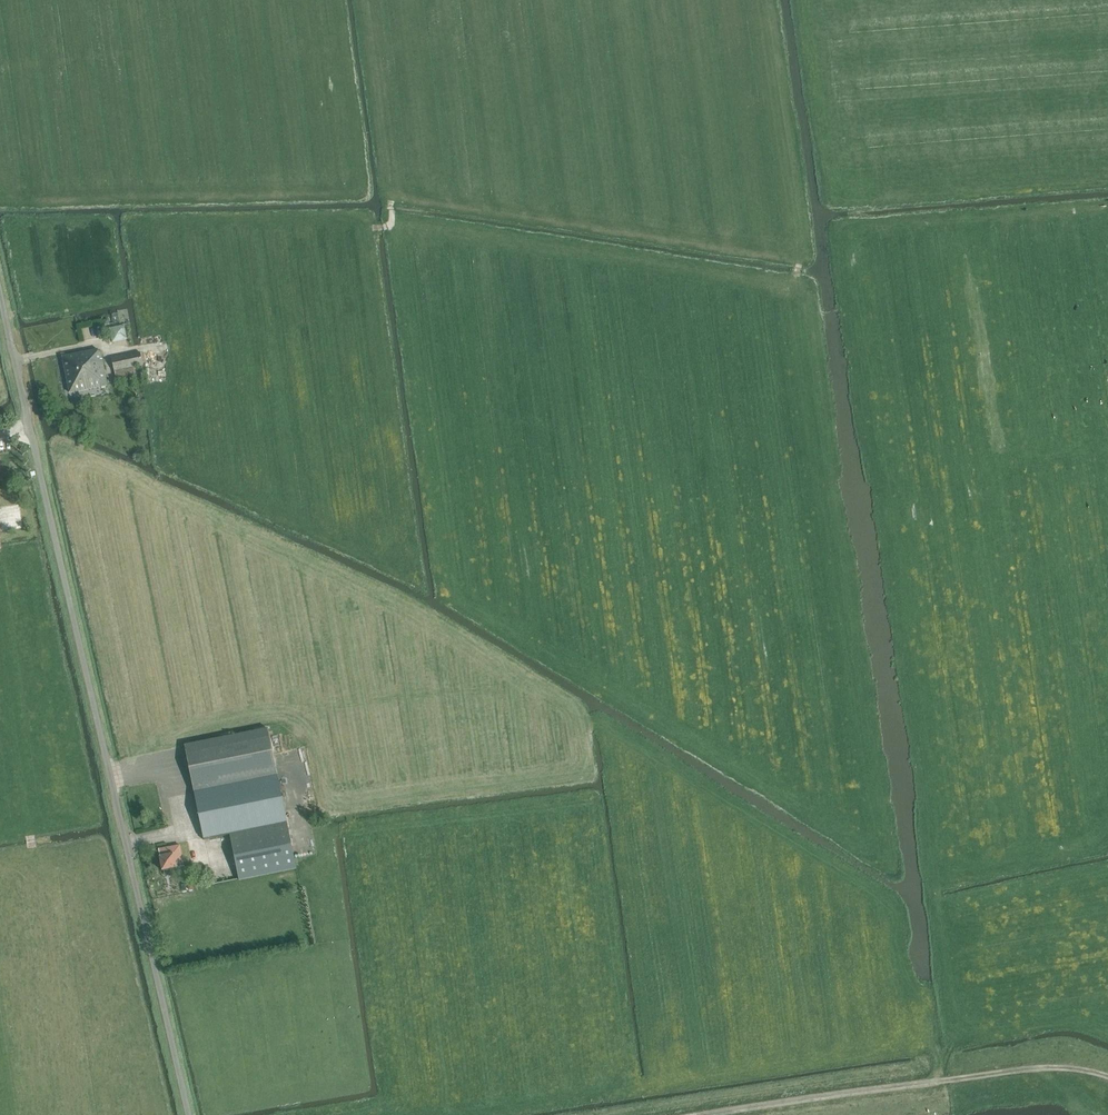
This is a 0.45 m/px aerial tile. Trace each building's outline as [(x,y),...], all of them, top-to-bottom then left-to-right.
[(127,324),(112,327),(115,340),(130,338),(127,324)] [(98,350),(63,357),(70,393),(95,388),(98,398),(108,396),(106,386),(107,385),(102,360),(101,360),(98,350)] [(116,381),(136,377),(134,367),(143,365),(140,352),(112,358),(116,381)] [(194,791),(194,793),(204,840),(287,824),(278,776),(269,728),(185,745),(194,791)] [(287,824),(230,836),(239,882),(297,870),(295,860),(287,824)] [(179,845),(159,849),(163,870),(184,866),(180,845),(179,845)]
